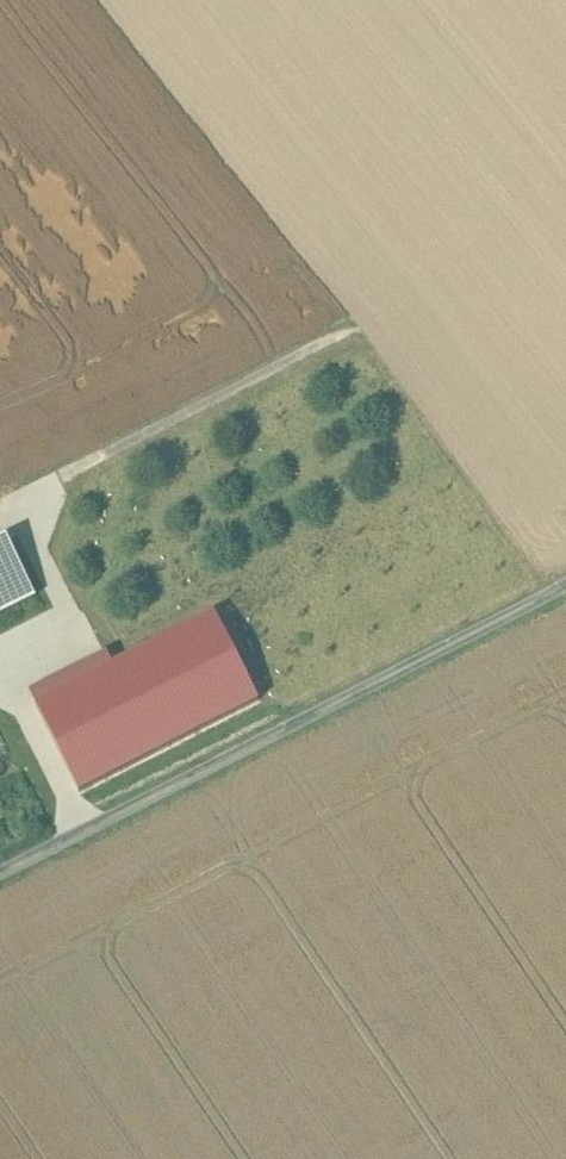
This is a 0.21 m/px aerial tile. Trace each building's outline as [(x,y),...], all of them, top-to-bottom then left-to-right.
[(260,707),(218,614),(112,661),(109,654),(31,689),(76,789),(260,707)]
